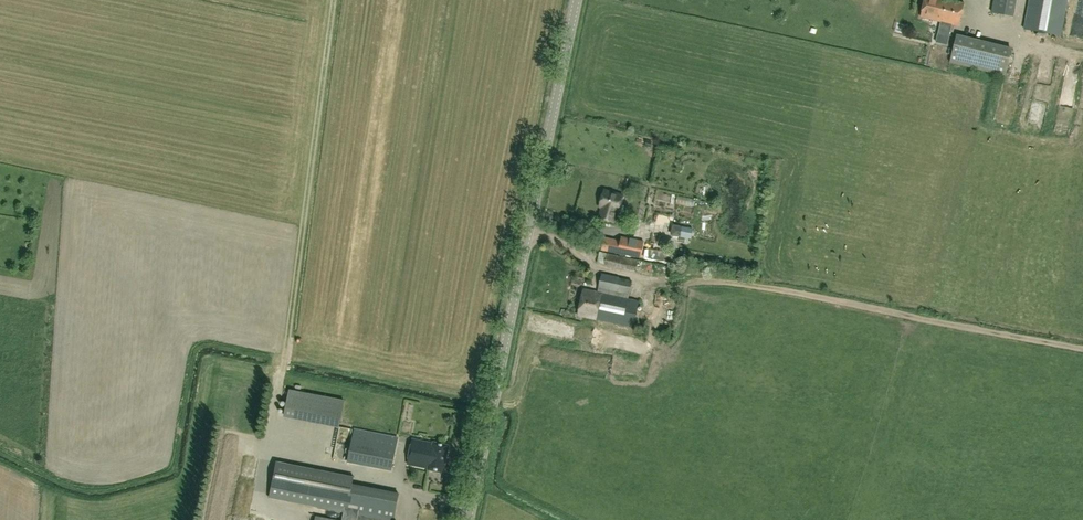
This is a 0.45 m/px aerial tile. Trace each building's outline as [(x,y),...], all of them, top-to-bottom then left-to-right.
[(921,17),(941,22),(953,25),(959,26),(964,3),(952,0),(925,0),(921,17)] [(992,12),(1012,16),(1015,0),(994,0),(992,12)] [(1024,30),(1061,36),(1068,0),(1030,0),(1024,30)] [(941,22),(939,33),(950,36),(953,25),(941,22)] [(948,44),(950,36),(939,33),(936,41),(948,44)] [(961,65),(968,39),(956,36),(950,62),(961,65)] [(1012,50),(968,39),(961,65),(1005,76),(1012,50)] [(598,218),(614,223),(617,212),(618,212),(623,195),(604,190),(599,207),(602,207),(598,218)] [(641,257),(643,247),(644,244),(639,243),(638,242),(622,238),(621,244),(604,240),(602,250),(619,253),(641,257)] [(676,261),(677,253),(643,247),(641,257),(669,262),(669,260),(676,261)] [(638,259),(600,252),(598,262),(603,263),(605,264),(605,265),(635,272),(653,274),(653,276),(671,280),(673,269),(655,265),(656,262),(638,259)] [(599,289),(598,292),(628,299),(632,281),(619,278),(619,277),(602,273),(598,288),(599,289)] [(639,301),(628,299),(598,292),(583,289),(578,315),(633,327),(639,301)] [(398,438),(376,434),(354,430),(348,463),(391,471),(398,438)] [(408,465),(429,469),(429,470),(444,472),(449,445),(434,442),(433,443),(413,439),(408,465)] [(311,446),(309,454),(318,456),(320,449),(311,446)] [(306,467),(275,461),(268,497),(344,512),(342,519),(393,519),(399,494),(352,485),(354,477),(306,467)]
